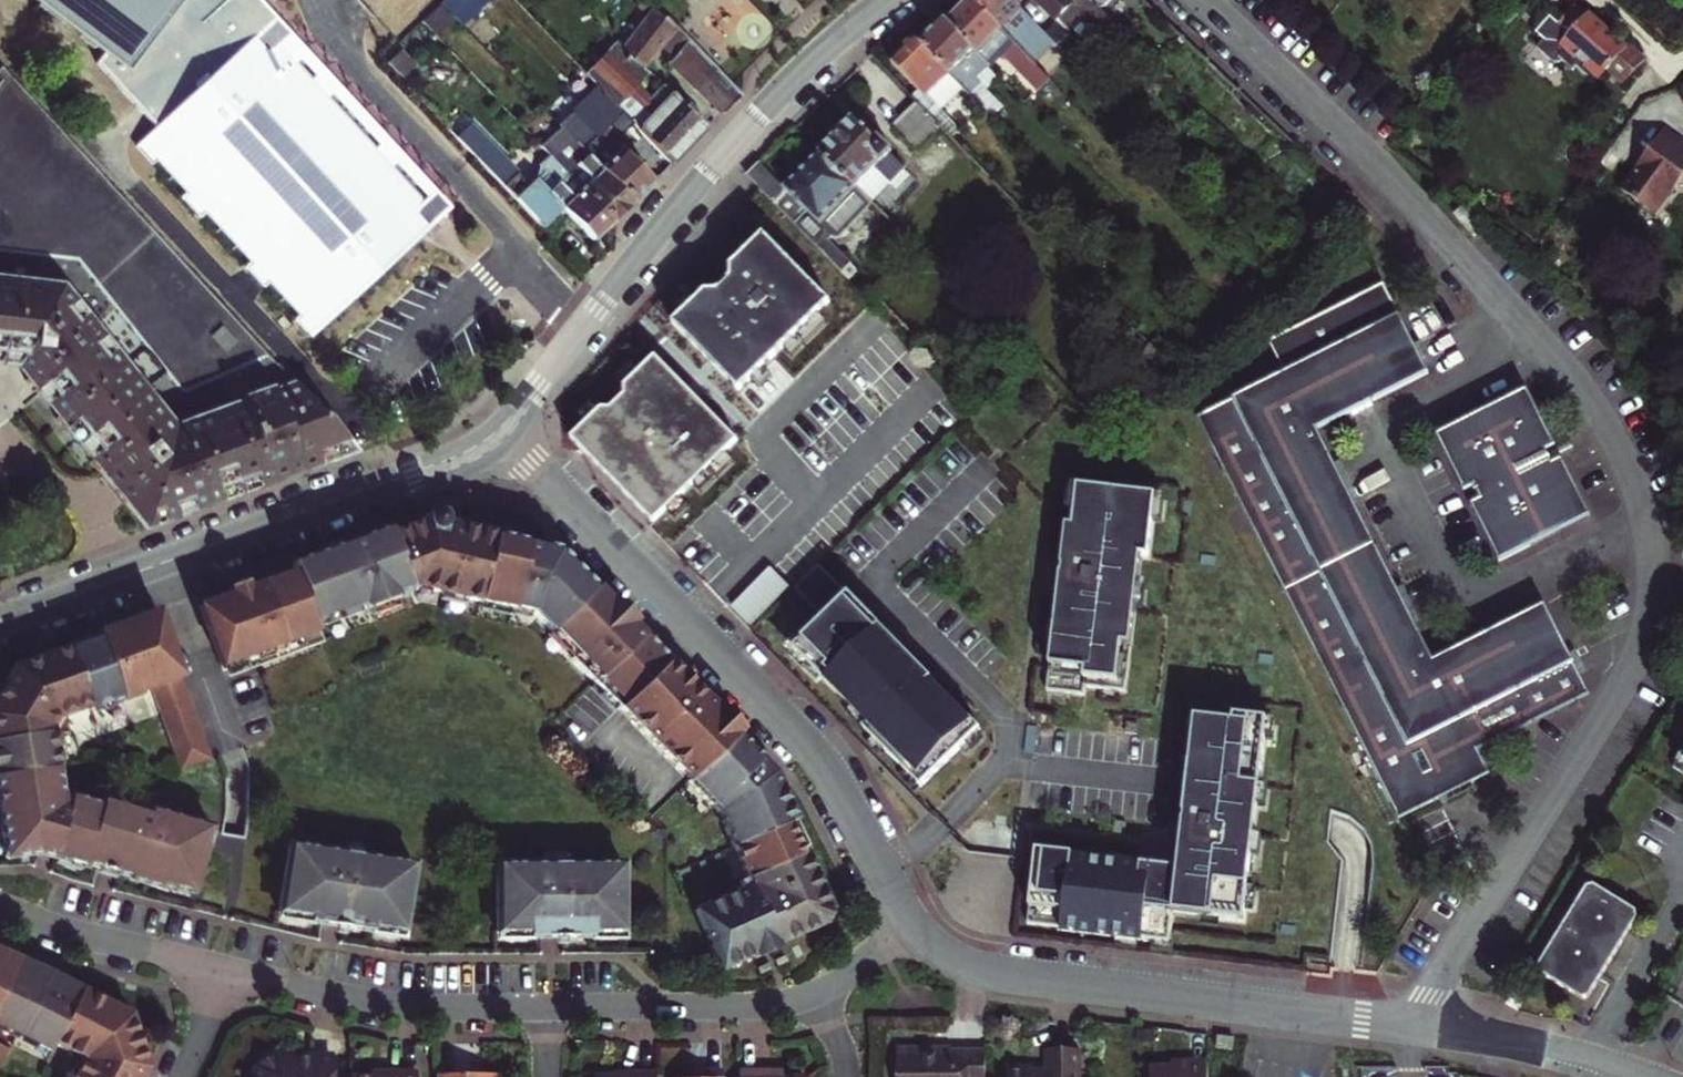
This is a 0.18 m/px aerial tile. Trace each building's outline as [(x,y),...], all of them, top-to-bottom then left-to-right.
[(302,313),(295,320),(312,337),(446,213),(430,196),(421,204),(282,48),(291,40),(248,1),(248,0),(32,0),(41,7),(104,55),(97,65),(156,129),(137,147),(152,165),(159,158),(189,191),(182,198),(200,218),(208,212),(253,261),(246,267),(264,287),(272,280),(302,313)] [(443,3),(464,25),(489,0),(447,0),(443,3)] [(971,0),(949,23),(988,64),(998,54),(1036,94),(1048,82),(1033,65),(971,0)] [(1033,65),(1055,45),(1045,34),(1012,0),(972,0),(971,0),(1033,65)] [(1057,22),(1066,31),(1072,29),(1084,17),(1074,7),(1081,0),(1035,0),(1057,22)] [(1090,0),(1081,0),(1105,24),(1099,30),(1126,57),(1136,48),(1100,10),(1090,0)] [(1100,10),(1110,0),(1090,0),(1100,10)] [(666,20),(650,6),(646,3),(642,9),(647,12),(623,49),(648,67),(661,46),(676,60),(673,62),(722,111),(725,114),(744,94),(741,91),(732,82),(674,26),(666,20)] [(454,22),(439,7),(424,22),(439,37),(454,22)] [(1599,77),(1624,48),(1584,14),(1582,17),(1571,8),(1550,32),(1561,41),(1560,43),(1599,77)] [(946,20),(921,45),(963,89),(989,116),(1002,103),(975,75),(988,64),(949,23),(946,20)] [(1066,31),(1057,22),(1045,34),(1055,45),(1056,46),(1068,33),(1066,31)] [(1093,58),(1068,33),(1056,46),(1080,71),(1093,58)] [(921,45),(916,39),(892,64),(919,91),(913,97),(918,102),(933,118),(963,89),(921,45)] [(619,45),(594,70),(599,74),(623,49),(619,45)] [(599,74),(627,101),(620,108),(673,163),(708,126),(665,85),(653,98),(640,87),(653,73),(648,67),(623,49),(599,74)] [(26,378),(37,390),(42,386),(62,412),(57,416),(66,428),(72,424),(95,453),(90,457),(100,470),(105,466),(122,487),(117,491),(126,502),(131,498),(148,520),(161,515),(164,522),(179,516),(177,509),(257,481),(259,488),(304,472),(302,464),(356,445),(297,381),(3,69),(0,73),(0,352),(21,355),(34,371),(26,378)] [(620,108),(627,101),(599,74),(594,70),(589,75),(620,108)] [(917,151),(942,127),(933,118),(918,102),(893,127),(917,151)] [(561,127),(633,204),(656,182),(605,130),(607,127),(585,104),(561,127)] [(903,171),(890,157),(892,155),(877,140),(875,142),(853,120),(820,153),(870,202),(903,171)] [(1622,184),(1657,210),(1678,183),(1682,182),(1682,134),(1669,123),(1622,184)] [(615,222),(633,204),(561,127),(543,146),(615,222)] [(476,137),(465,147),(543,229),(565,208),(551,193),(525,167),(514,177),(476,137)] [(615,222),(543,146),(533,156),(559,185),(551,193),(565,208),(595,241),(615,222)] [(837,235),(870,202),(820,153),(785,188),(761,164),(747,177),(836,270),(845,261),(823,239),(829,234),(837,235)] [(726,381),(740,395),(831,305),(763,238),(731,271),(731,283),(718,296),(706,296),(673,329),(717,372),(692,397),(702,406),(726,381)] [(1463,643),(1429,659),(1412,624),(1394,588),(1349,499),(1331,462),(1314,428),(1348,411),(1369,400),(1426,371),(1422,363),(1412,342),(1382,282),(1266,340),(1282,372),(1195,415),(1396,819),(1435,799),(1468,783),(1486,774),(1474,749),(1559,707),(1587,693),(1584,687),(1578,674),(1567,653),(1542,603),(1484,632),(1463,643)] [(1412,342),(1422,363),(1429,359),(1419,339),(1412,342)] [(16,364),(26,378),(34,371),(21,355),(0,352),(0,362),(16,364)] [(640,383),(660,363),(657,359),(636,379),(640,383)] [(612,412),(632,430),(661,457),(682,436),(714,470),(739,445),(702,406),(692,397),(660,363),(640,383),(633,390),(628,387),(621,394),(625,398),(612,412)] [(636,379),(628,387),(633,390),(640,383),(636,379)] [(42,386),(37,390),(57,416),(62,412),(42,386)] [(1543,450),(1553,445),(1525,388),(1434,433),(1497,560),(1588,514),(1559,457),(1549,462),(1543,450)] [(1372,406),(1369,400),(1348,411),(1350,416),(1372,406)] [(597,467),(632,430),(612,412),(603,412),(573,442),(597,467)] [(72,424),(66,428),(90,457),(95,453),(72,424)] [(661,457),(632,430),(597,467),(654,527),(714,470),(682,436),(661,457)] [(1566,438),(1553,445),(1543,450),(1549,462),(1559,457),(1572,451),(1566,438)] [(302,464),(304,472),(362,451),(356,445),(302,464)] [(1331,462),(1349,499),(1356,496),(1337,459),(1331,462)] [(105,466),(100,470),(117,491),(122,487),(105,466)] [(177,509),(179,516),(259,488),(257,481),(177,509)] [(1157,496),(1078,487),(1072,527),(1066,526),(1061,562),(1065,563),(1062,593),(1058,592),(1046,691),(1084,696),(1085,687),(1125,692),(1141,558),(1149,559),(1157,496)] [(147,528),(164,522),(161,515),(148,520),(131,498),(126,502),(147,528)] [(199,610),(222,674),(319,639),(316,631),(422,591),(515,611),(515,609),(533,613),(553,634),(555,632),(578,656),(572,662),(619,711),(621,710),(670,663),(635,627),(638,624),(613,597),(609,600),(598,588),(596,590),(557,550),(441,525),(441,522),(439,519),(437,517),(435,515),(432,515),(429,516),(426,518),(424,520),(423,522),(388,535),(386,529),(332,549),(337,563),(316,570),(326,599),(276,617),(262,578),(253,582),(255,589),(247,592),(245,588),(229,594),(230,598),(199,610)] [(337,563),(332,549),(311,556),(316,570),(337,563)] [(291,568),(262,578),(276,617),(326,599),(316,570),(311,556),(289,565),(291,568)] [(910,657),(824,564),(801,587),(828,619),(791,654),(818,682),(824,676),(864,720),(859,725),(921,791),(981,733),(920,667),(915,672),(905,662),(910,657)] [(1394,588),(1412,624),(1419,621),(1401,585),(1394,588)] [(208,745),(157,613),(147,617),(156,645),(173,676),(205,746),(208,745)] [(147,617),(113,629),(125,659),(125,663),(138,692),(142,691),(152,687),(161,712),(182,769),(211,759),(205,746),(173,676),(156,645),(147,617)] [(1460,636),(1463,643),(1484,632),(1481,626),(1460,636)] [(100,639),(83,645),(107,703),(120,698),(125,697),(138,692),(125,663),(125,659),(113,629),(98,635),(100,639)] [(107,703),(83,645),(54,655),(76,708),(89,704),(90,709),(95,707),(107,703)] [(1567,653),(1578,674),(1585,670),(1574,650),(1567,653)] [(58,767),(59,766),(59,761),(56,737),(55,734),(51,733),(51,727),(56,715),(63,713),(76,708),(54,655),(16,669),(0,695),(0,775),(58,767)] [(689,782),(688,783),(718,814),(746,878),(738,882),(742,891),(695,912),(721,971),(754,956),(756,960),(781,949),(779,945),(825,925),(830,908),(806,853),(802,855),(789,824),(796,821),(776,774),(739,735),(743,732),(718,706),(714,710),(670,663),(621,710),(689,782)] [(140,696),(138,692),(125,697),(126,701),(140,696)] [(107,703),(109,707),(121,703),(120,698),(107,703)] [(109,707),(107,703),(95,707),(96,712),(109,707)] [(51,733),(55,734),(58,732),(65,716),(63,713),(56,715),(51,727),(51,733)] [(1233,723),(1195,719),(1177,870),(1035,854),(1034,862),(1027,924),(1062,928),(1061,932),(1170,945),(1174,914),(1244,923),(1268,721),(1234,718),(1233,723)] [(61,736),(56,737),(59,761),(64,760),(61,736)] [(1670,769),(1682,777),(1682,748),(1670,769)] [(116,873),(129,877),(129,878),(159,889),(161,884),(165,885),(187,893),(191,894),(205,848),(209,833),(211,828),(198,823),(151,809),(151,811),(150,813),(131,807),(133,803),(109,795),(108,799),(105,798),(102,805),(73,795),(69,807),(63,804),(58,767),(0,775),(0,819),(1,827),(4,846),(5,858),(43,853),(57,858),(80,865),(85,866),(86,863),(99,867),(116,873)] [(1468,783),(1435,799),(1438,805),(1471,789),(1468,783)] [(976,825),(956,844),(966,854),(1012,859),(1015,829),(976,825)] [(215,835),(209,833),(205,848),(210,849),(215,835)] [(310,898),(310,850),(289,847),(279,911),(281,911),(282,898),(310,898)] [(314,851),(310,850),(310,898),(282,898),(281,911),(279,911),(278,914),(286,915),(304,918),(309,919),(309,921),(313,922),(314,851)] [(343,850),(342,855),(359,858),(360,853),(343,850)] [(372,932),(373,929),(377,930),(396,933),(402,934),(413,867),(359,858),(342,855),(314,851),(313,922),(372,932)] [(80,865),(57,858),(55,862),(79,870),(80,865)] [(496,933),(503,933),(522,933),(527,933),(527,936),(591,936),(591,933),(596,933),(615,933),(622,933),(622,864),(566,864),(549,864),(496,864),(496,933)] [(116,873),(99,867),(98,872),(115,878),(116,873)] [(1640,906),(1638,897),(1598,872),(1589,875),(1542,951),(1544,958),(1585,983),(1593,982),(1640,906)] [(186,897),(187,893),(165,885),(163,890),(186,897)] [(304,918),(286,915),(285,922),(303,925),(304,918)] [(377,930),(376,938),(395,941),(396,933),(377,930)] [(0,951),(0,995),(17,959),(0,951)] [(142,1061),(139,1051),(134,1034),(128,1015),(44,971),(17,959),(0,995),(0,1030),(48,1054),(52,1046),(81,1060),(72,1076),(134,1076),(142,1061)] [(137,1034),(134,1034),(139,1051),(142,1049),(143,1047),(140,1036),(137,1034)] [(1236,1037),(1220,1035),(1218,1047),(1234,1049),(1236,1037)] [(953,1054),(925,1054),(925,1049),(898,1049),(898,1076),(987,1076),(987,1054),(953,1054)] [(1081,1050),(1047,1050),(1047,1069),(1033,1069),(1032,1066),(1009,1066),(1009,1076),(1082,1076),(1081,1050)] [(329,1062),(310,1062),(310,1058),(271,1058),(254,1069),(249,1076),(329,1076),(329,1062)] [(142,1061),(134,1076),(141,1076),(145,1069),(142,1061)] [(1173,1067),(1152,1067),(1152,1076),(1210,1076),(1210,1062),(1187,1062),(1187,1067),(1173,1067)]
